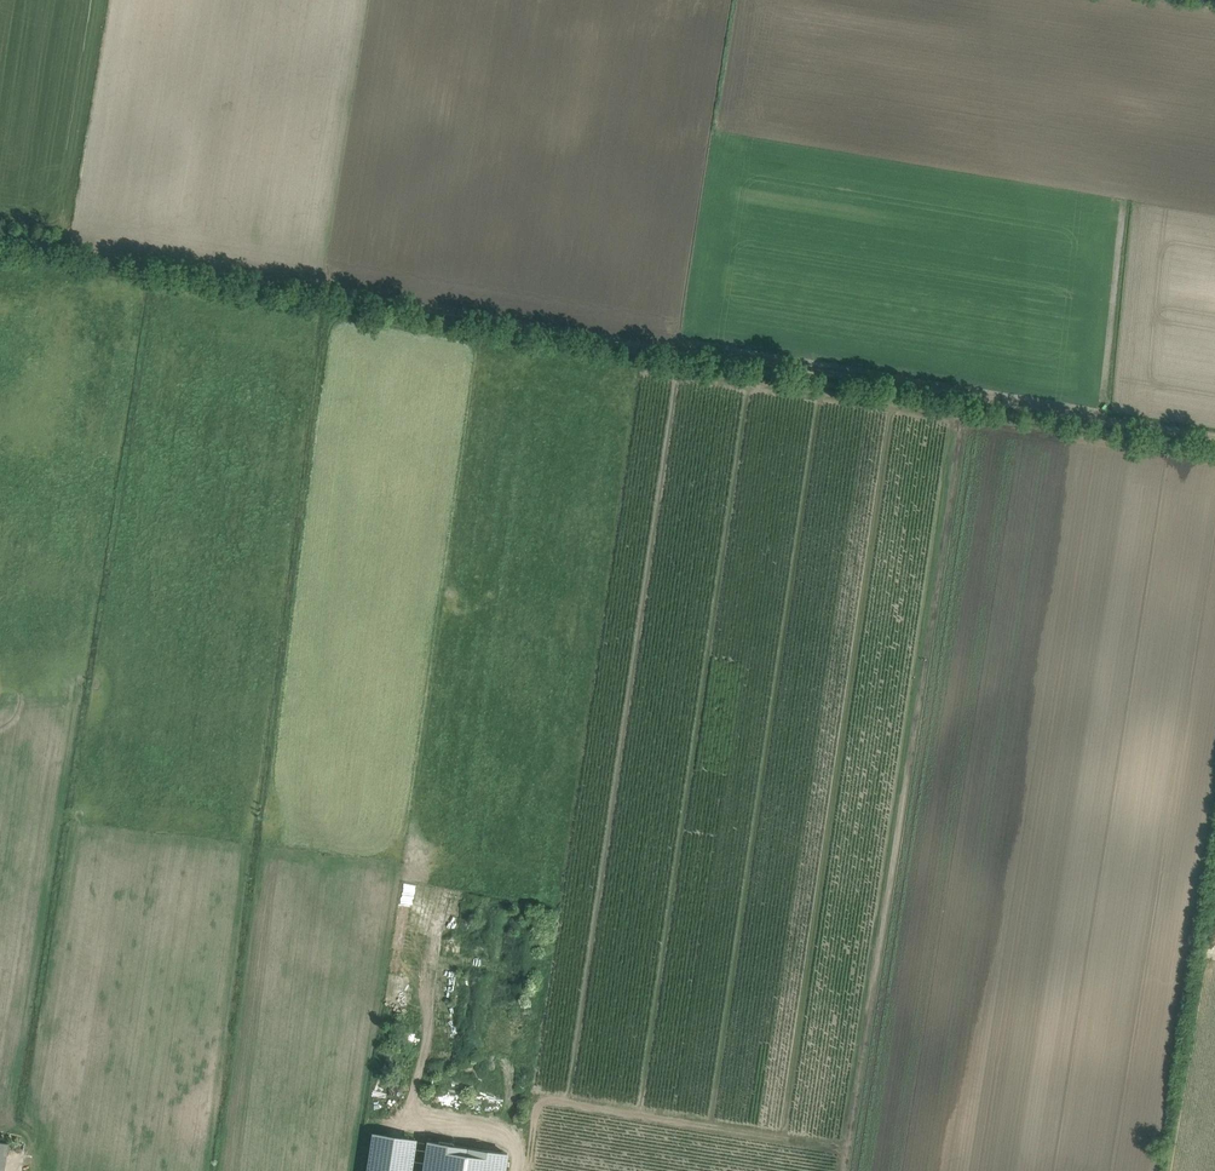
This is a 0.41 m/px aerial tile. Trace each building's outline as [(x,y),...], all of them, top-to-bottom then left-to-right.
[(417,1139),(372,1132),(366,1170),(412,1170),(417,1139)] [(508,1152),(427,1139),(422,1170),(505,1170),(508,1152)] [(9,1144),(0,1142),(0,1170),(5,1170),(9,1144)]
